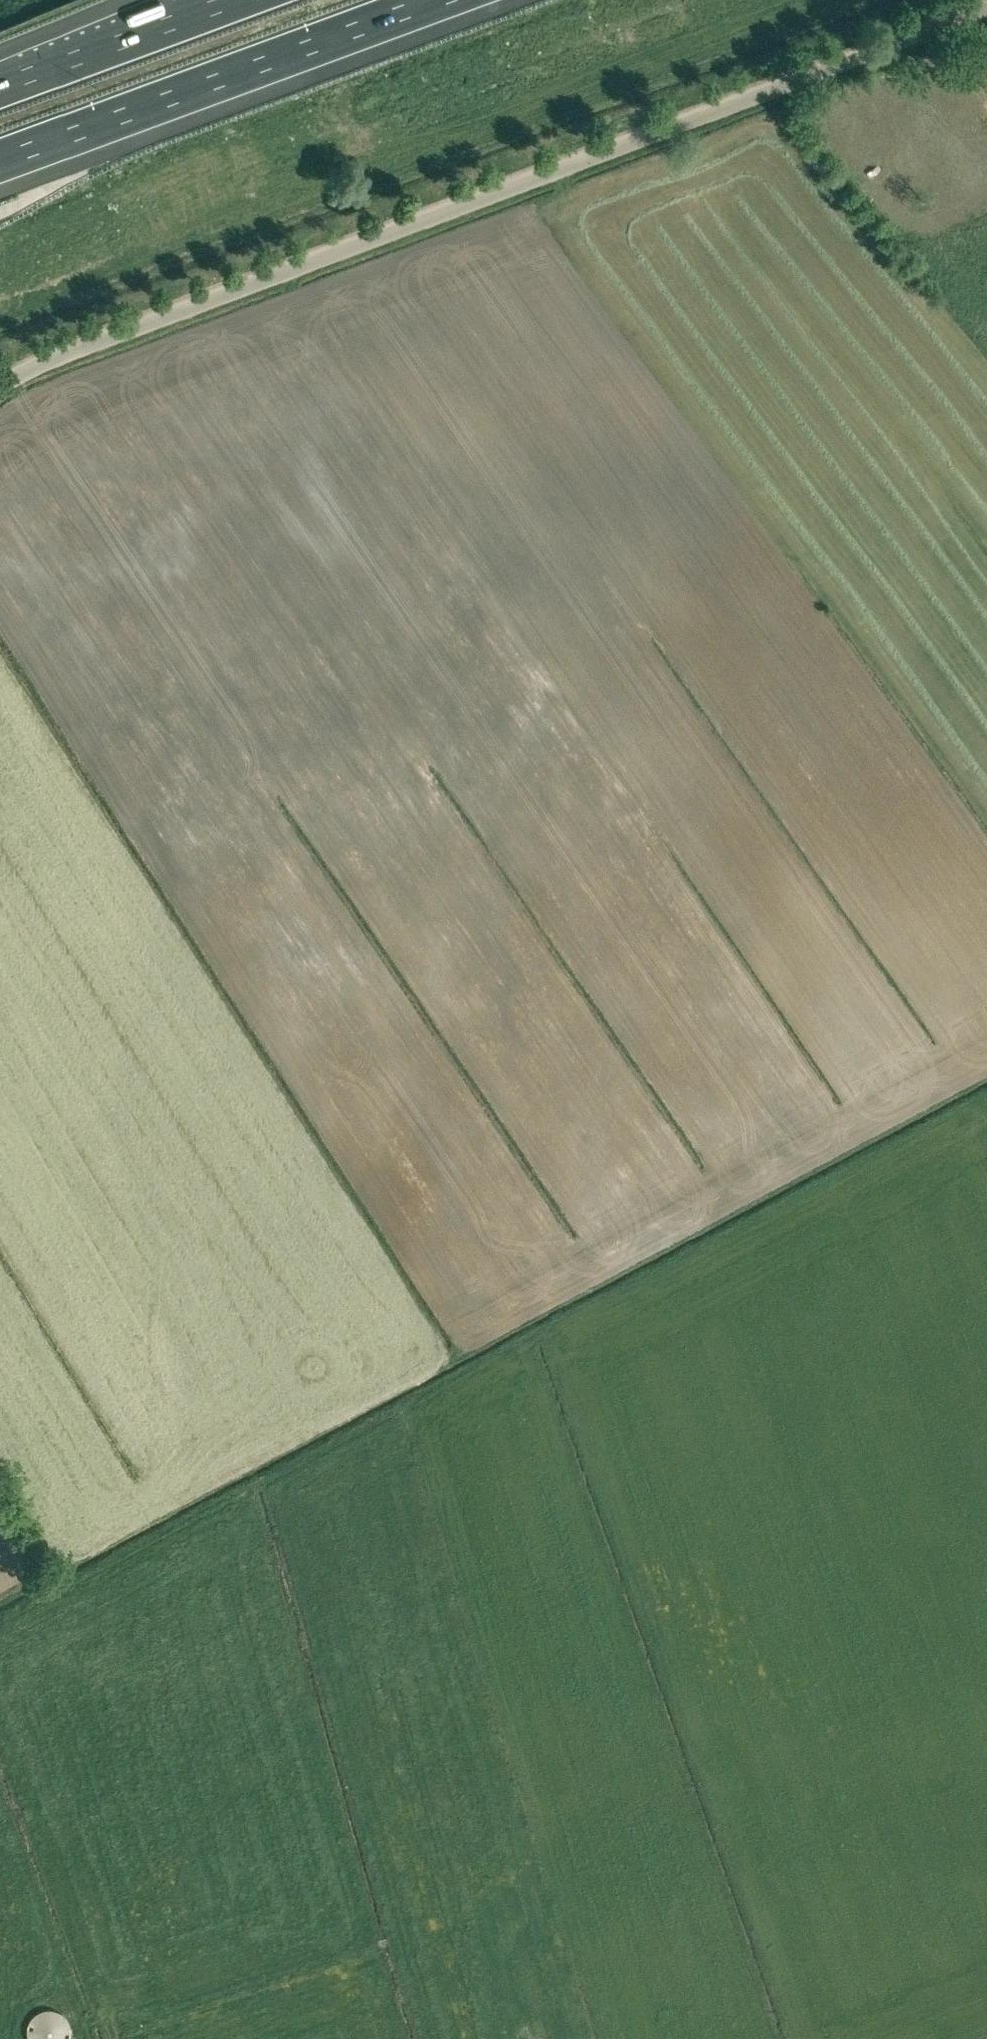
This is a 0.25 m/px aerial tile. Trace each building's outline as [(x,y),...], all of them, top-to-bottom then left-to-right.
[(51,2009),(45,2009),(39,2011),(34,2014),(30,2019),(27,2025),(26,2030),(27,2034),(28,2038),(69,2038),(70,2034),(71,2030),(69,2023),(67,2019),(63,2015),(57,2011),(51,2009)]
